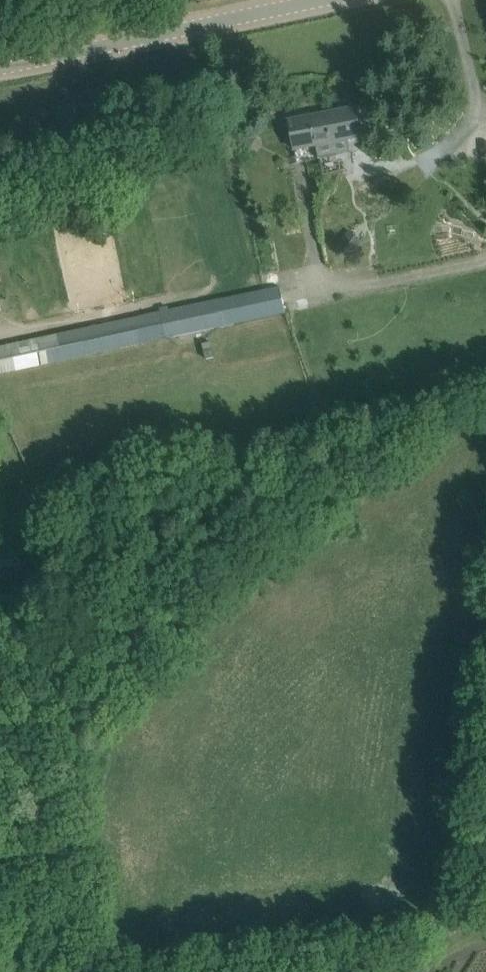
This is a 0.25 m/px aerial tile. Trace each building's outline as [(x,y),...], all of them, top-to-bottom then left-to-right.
[(290,120),(296,149),(299,164),(320,159),(323,175),(342,171),(340,160),(344,159),(340,140),(362,136),(356,107),(290,120)] [(250,131),(244,142),(252,146),(258,136),(250,131)] [(354,253),(366,238),(352,227),(340,242),(354,253)] [(284,313),(279,287),(0,345),(0,372),(284,313)]
